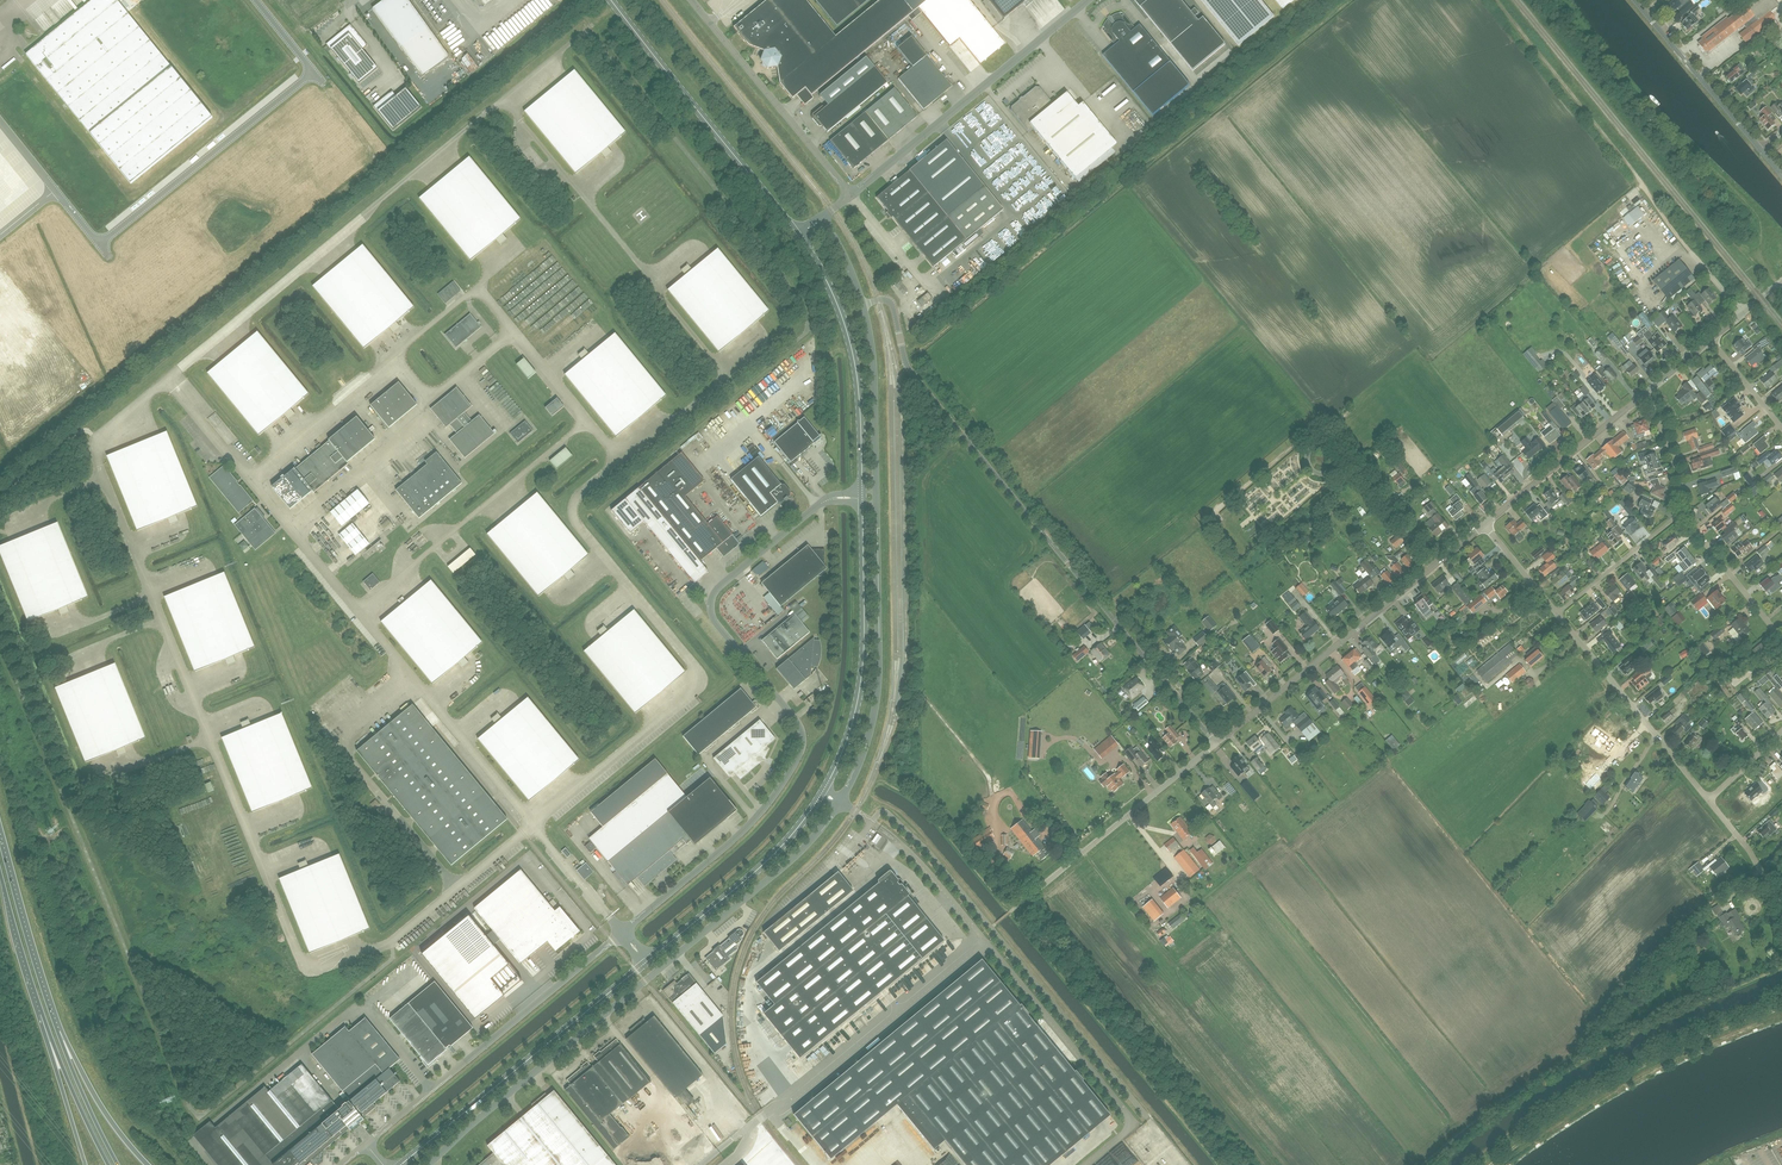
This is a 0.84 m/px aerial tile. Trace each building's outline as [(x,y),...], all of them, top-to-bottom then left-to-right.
[(26,54),(131,184),(213,117),(117,0),(93,0),(88,4),(75,14),(61,26),(26,54)] [(401,48),(422,77),(449,57),(428,28),(408,0),(385,0),(372,9),(401,48)] [(811,96),(913,13),(918,8),(949,47),(959,39),(980,65),(1004,45),(968,0),(880,0),(835,37),(805,0),(767,0),(734,27),(749,46),(764,52),(761,61),(762,63),(762,65),(763,67),(766,67),(767,69),(777,67),(780,84),(792,99),(805,88),(811,96)] [(868,0),(815,0),(836,27),(868,0)] [(1003,19),(1027,0),(989,0),(1003,19)] [(1181,0),(1134,0),(1140,7),(1171,44),(1193,71),(1225,44),(1203,17),(1199,21),(1181,0)] [(1239,46),(1274,16),(1261,0),(1201,0),(1239,46)] [(1283,9),(1294,0),(1276,0),(1283,9)] [(1669,5),(1674,11),(1677,8),(1680,11),(1679,11),(1683,15),(1694,6),(1690,2),(1686,5),(1684,3),(1685,1),(1684,0),(1675,0),(1669,5)] [(1775,19),(1770,13),(1779,6),(1775,0),(1753,0),(1733,15),(1734,16),(1732,19),(1731,17),(1728,19),(1727,17),(1702,37),(1701,38),(1703,39),(1698,43),(1705,53),(1708,51),(1709,52),(1737,30),(1744,25),(1747,29),(1739,35),(1746,43),(1775,19)] [(1697,5),(1689,11),(1691,13),(1685,18),(1686,20),(1683,22),(1682,24),(1683,26),(1684,27),(1683,28),(1686,30),(1687,31),(1692,26),(1693,27),(1695,25),(1695,24),(1699,21),(1695,17),(1698,15),(1696,12),(1700,8),(1697,5)] [(1136,28),(1123,13),(1121,13),(1120,13),(1119,13),(1117,14),(1116,14),(1115,15),(1114,15),(1112,16),(1111,17),(1112,18),(1110,20),(1108,19),(1107,20),(1107,21),(1106,22),(1105,23),(1104,24),(1104,26),(1103,27),(1103,28),(1102,29),(1115,45),(1103,55),(1134,92),(1153,116),(1190,85),(1171,62),(1140,25),(1136,28)] [(362,49),(367,45),(350,24),(326,44),(331,50),(331,49),(359,83),(377,68),(362,49)] [(939,99),(940,99),(944,95),(943,94),(952,86),(911,37),(897,49),(912,67),(939,99)] [(1760,50),(1767,45),(1764,42),(1758,47),(1753,50),(1756,54),(1760,50)] [(822,126),(827,133),(845,117),(847,119),(861,108),(859,106),(884,85),(887,83),(874,67),(866,57),(819,95),(826,103),(828,106),(825,108),(824,108),(822,107),(812,115),(812,119),(819,127),(822,126)] [(1738,70),(1742,66),(1740,63),(1733,69),(1734,70),(1726,77),(1728,80),(1727,80),(1730,83),(1731,82),(1731,83),(1742,74),(1738,70)] [(939,99),(912,67),(898,79),(923,110),(933,102),(934,104),(939,99)] [(524,112),(525,112),(576,174),(597,156),(601,153),(605,158),(612,153),(608,147),(626,133),(574,70),(553,88),(524,112)] [(1754,71),(1747,77),(1749,80),(1756,74),(1754,71)] [(1743,84),(1736,89),(1741,95),(1743,93),(1747,97),(1755,90),(1746,80),(1742,84),(1743,84)] [(1033,128),(1075,179),(1112,148),(1101,134),(1105,130),(1082,102),(1078,106),(1066,92),(1053,104),(1039,87),(1035,87),(1023,97),(1023,99),(1021,100),(1019,100),(1011,107),(1011,110),(1029,132),(1033,128)] [(894,88),(865,112),(830,141),(853,169),(856,166),(857,167),(860,164),(859,164),(917,116),(894,88)] [(392,91),(374,106),(378,111),(393,130),(421,107),(406,89),(396,96),(392,91)] [(1778,106),(1776,103),(1771,107),(1775,113),(1778,111),(1781,116),(1781,103),(1778,106)] [(1768,116),(1771,114),(1766,107),(1761,112),(1764,116),(1760,120),(1768,130),(1775,125),(1768,116)] [(1003,210),(984,187),(946,140),(905,174),(881,194),(881,193),(881,194),(876,198),(922,254),(933,267),(961,244),(965,249),(984,234),(980,229),(1003,210)] [(521,220),(469,157),(444,179),(419,199),(471,261),(491,245),(496,240),(500,245),(507,239),(503,234),(510,229),(521,220)] [(1630,205),(1625,208),(1629,213),(1633,210),(1630,205)] [(1624,218),(1630,226),(1644,215),(1638,207),(1624,218)] [(1609,231),(1612,234),(1624,226),(1621,222),(1609,231)] [(1636,250),(1644,245),(1641,241),(1633,247),(1636,250)] [(401,319),(403,317),(414,308),(363,245),(357,250),(341,263),(323,278),(313,287),(364,349),(369,344),(390,328),(394,333),(400,327),(396,322),(401,319)] [(719,353),(754,324),(769,311),(718,249),(712,253),(700,263),(692,270),(688,265),(681,270),(685,275),(667,290),(668,290),(719,352),(719,353)] [(1641,254),(1643,258),(1645,261),(1652,258),(1648,250),(1641,254)] [(506,261),(509,265),(517,258),(514,254),(506,261)] [(1653,258),(1645,264),(1648,268),(1656,262),(1653,258)] [(1668,299),(1694,278),(1679,260),(1653,280),(1666,297),(1662,302),(1667,306),(1670,301),(1668,299)] [(908,270),(905,273),(903,270),(891,280),(896,285),(895,286),(903,295),(908,291),(900,282),(907,276),(911,279),(914,277),(908,270)] [(446,302),(460,291),(453,283),(439,294),(446,302)] [(1686,292),(1691,298),(1692,297),(1694,300),(1687,306),(1695,315),(1702,309),(1698,304),(1701,301),(1695,295),(1691,288),(1686,292)] [(1699,292),(1695,295),(1701,301),(1704,299),(1709,304),(1716,298),(1708,289),(1701,294),(1699,292)] [(922,307),(933,298),(928,292),(917,301),(922,307)] [(1679,328),(1682,326),(1673,316),(1669,319),(1663,311),(1662,311),(1659,313),(1659,314),(1652,320),(1658,328),(1665,322),(1666,322),(1675,332),(1679,329),(1679,328)] [(1653,324),(1643,313),(1638,317),(1648,328),(1653,324)] [(456,348),(481,327),(470,314),(445,335),(456,348)] [(47,406),(0,322),(0,432),(47,406)] [(1655,348),(1657,352),(1658,352),(1667,344),(1657,333),(1653,336),(1649,330),(1643,335),(1648,340),(1647,340),(1654,349),(1655,348)] [(258,332),(252,336),(235,351),(208,373),(259,436),(284,415),(289,420),(295,414),(291,409),(297,405),(309,394),(258,332)] [(616,437),(637,420),(666,396),(615,333),(589,354),(585,349),(579,355),(583,360),(580,362),(565,375),(616,437)] [(1619,350),(1620,349),(1624,346),(1615,336),(1610,340),(1619,350)] [(1642,340),(1639,336),(1633,341),(1637,346),(1643,341),(1642,340)] [(1765,337),(1758,343),(1761,347),(1769,342),(1765,337)] [(1597,345),(1590,338),(1587,341),(1593,348),(1597,345)] [(1743,338),(1733,346),(1738,352),(1743,348),(1746,351),(1753,345),(1749,340),(1746,342),(1743,338)] [(1624,346),(1620,349),(1626,356),(1630,353),(1624,346)] [(1523,354),(1539,373),(1547,366),(1542,360),(1540,361),(1536,355),(1537,354),(1531,347),(1523,354)] [(1596,353),(1603,361),(1607,357),(1600,349),(1596,353)] [(1644,363),(1653,356),(1647,349),(1637,356),(1641,361),(1641,360),(1644,363)] [(1757,364),(1765,358),(1760,352),(1758,349),(1755,351),(1746,359),(1752,366),(1756,362),(1757,364)] [(536,373),(524,358),(516,365),(528,379),(536,373)] [(1631,377),(1639,371),(1634,365),(1630,360),(1626,363),(1630,368),(1627,371),(1631,377)] [(1698,374),(1703,380),(1702,382),(1697,386),(1706,397),(1711,393),(1710,392),(1707,389),(1709,388),(1713,384),(1714,384),(1710,378),(1713,375),(1714,376),(1718,373),(1717,372),(1711,365),(1703,372),(1702,370),(1698,374)] [(1611,382),(1613,380),(1615,380),(1616,379),(1616,377),(1617,376),(1610,368),(1606,371),(1602,366),(1597,371),(1603,378),(1606,376),(1611,382)] [(1767,388),(1777,380),(1771,372),(1761,380),(1767,388)] [(1599,392),(1600,392),(1603,389),(1603,388),(1605,386),(1596,376),(1595,375),(1594,375),(1593,375),(1591,377),(1590,378),(1590,379),(1590,380),(1587,383),(1597,394),(1599,392)] [(389,428),(417,404),(399,382),(371,405),(389,428)] [(1682,386),(1684,388),(1680,392),(1681,393),(1676,397),(1681,404),(1691,396),(1694,400),(1697,397),(1702,403),(1706,400),(1700,392),(1696,395),(1692,390),(1693,389),(1687,382),(1682,386)] [(1781,399),(1781,386),(1772,394),(1778,402),(1781,399)] [(465,458),(495,434),(479,415),(472,421),(465,412),(472,406),(457,387),(431,409),(446,428),(450,425),(457,433),(450,439),(465,458)] [(1567,401),(1565,398),(1561,393),(1559,395),(1557,391),(1556,392),(1554,389),(1552,390),(1558,396),(1561,401),(1564,404),(1567,401)] [(1578,399),(1582,403),(1589,412),(1595,407),(1590,401),(1593,399),(1588,393),(1585,396),(1584,394),(1578,399)] [(1557,406),(1550,412),(1563,428),(1565,427),(1566,428),(1571,423),(1568,419),(1567,420),(1566,419),(1565,420),(1563,417),(1565,416),(1560,410),(1565,406),(1557,397),(1552,401),(1557,406)] [(552,416),(564,406),(557,398),(545,408),(552,416)] [(1741,407),(1740,406),(1734,398),(1722,408),(1734,423),(1743,415),(1738,408),(1740,407),(1741,407)] [(1589,412),(1582,403),(1578,407),(1576,404),(1571,408),(1575,413),(1578,411),(1583,417),(1589,412)] [(1709,403),(1703,407),(1706,411),(1709,408),(1711,412),(1714,409),(1709,403)] [(1502,436),(1524,418),(1518,410),(1496,428),(1502,436)] [(182,422),(187,418),(183,413),(178,417),(182,422)] [(1546,413),(1545,413),(1543,415),(1542,415),(1549,423),(1552,420),(1546,413)] [(347,462),(375,439),(357,417),(329,440),(330,441),(295,469),(294,468),(272,487),(290,509),(313,491),(314,492),(349,464),(347,462)] [(774,442),(791,462),(814,443),(817,447),(816,448),(820,446),(821,444),(822,442),(821,440),(820,438),(819,436),(821,435),(821,434),(819,436),(804,417),(774,442)] [(1636,439),(1650,434),(1645,419),(1634,423),(1636,430),(1633,431),(1636,439)] [(518,443),(533,431),(525,421),(510,433),(518,443)] [(1745,443),(1758,433),(1754,428),(1756,426),(1753,422),(1742,431),(1744,433),(1742,434),(1744,437),(1742,439),(1745,443)] [(1730,424),(1722,431),(1727,438),(1735,431),(1730,424)] [(1550,425),(1543,431),(1547,436),(1545,438),(1549,443),(1554,440),(1554,441),(1560,435),(1557,431),(1556,431),(1551,425),(1550,425)] [(1693,449),(1698,447),(1695,438),(1698,437),(1695,429),(1684,433),(1684,435),(1687,438),(1688,440),(1689,440),(1690,444),(1691,444),(1693,449)] [(181,513),(198,506),(167,431),(136,444),(107,456),(138,531),(168,518),(171,524),(179,521),(176,515),(181,513)] [(1729,442),(1740,434),(1737,431),(1727,439),(1729,442)] [(1607,454),(1613,461),(1622,453),(1617,447),(1629,438),(1624,432),(1612,441),(1602,448),(1603,449),(1607,454)] [(1760,454),(1769,447),(1765,442),(1768,440),(1764,436),(1753,445),(1760,454)] [(1539,450),(1545,446),(1538,438),(1533,442),(1533,443),(1531,444),(1526,438),(1522,442),(1527,447),(1522,452),(1528,459),(1539,450)] [(1741,451),(1743,454),(1751,447),(1748,445),(1741,451)] [(557,469),(573,456),(566,448),(550,461),(557,469)] [(1700,454),(1701,457),(1691,460),(1692,464),(1691,465),(1693,472),(1697,470),(1697,469),(1701,468),(1701,469),(1709,467),(1706,459),(1720,454),(1718,448),(1700,454)] [(1593,455),(1587,460),(1595,469),(1601,465),(1598,461),(1607,454),(1603,449),(1594,456),(1593,455)] [(1759,465),(1763,461),(1767,459),(1772,465),(1775,462),(1776,464),(1781,459),(1781,458),(1781,457),(1776,450),(1771,454),(1768,451),(1756,461),(1759,465)] [(1647,464),(1658,461),(1656,454),(1648,456),(1646,452),(1639,454),(1641,461),(1645,460),(1647,464)] [(1500,469),(1507,478),(1514,473),(1507,464),(1510,462),(1504,454),(1501,457),(1503,460),(1500,462),(1503,466),(1500,469)] [(439,455),(396,490),(419,518),(462,483),(439,455)] [(781,503),(784,500),(785,501),(787,501),(788,500),(788,499),(788,498),(787,498),(790,495),(790,492),(785,485),(781,484),(758,457),(731,479),(761,516),(777,502),(777,503),(778,502),(781,503)] [(1362,459),(1368,467),(1371,464),(1365,457),(1362,459)] [(1403,475),(1407,472),(1396,458),(1392,461),(1403,475)] [(708,524),(685,497),(681,492),(692,483),(673,459),(611,511),(630,534),(644,522),(695,584),(709,572),(700,562),(716,548),(723,556),(731,550),(731,551),(737,546),(737,541),(732,535),(733,534),(717,516),(708,524)] [(1648,469),(1644,470),(1646,476),(1654,474),(1653,470),(1660,468),(1658,461),(1647,464),(1648,469)] [(1488,472),(1490,475),(1493,472),(1494,474),(1501,483),(1507,478),(1500,469),(1497,471),(1494,467),(1491,470),(1488,466),(1487,466),(1486,465),(1484,467),(1485,468),(1488,472)] [(1582,481),(1588,476),(1592,480),(1595,477),(1588,469),(1585,471),(1580,465),(1574,471),(1582,481)] [(239,512),(253,501),(240,486),(239,486),(236,482),(237,481),(224,466),(211,478),(239,512)] [(1728,476),(1738,472),(1736,466),(1725,470),(1728,476)] [(1403,481),(1395,470),(1390,474),(1399,485),(1398,486),(1400,489),(1407,483),(1404,480),(1403,481)] [(1628,481),(1620,471),(1613,478),(1621,487),(1628,481)] [(474,481),(479,478),(476,473),(471,476),(474,481)] [(1744,477),(1749,484),(1753,480),(1748,474),(1744,477)] [(1770,474),(1764,479),(1768,484),(1774,479),(1770,474)] [(1469,475),(1465,478),(1474,488),(1470,491),(1481,504),(1487,499),(1481,491),(1482,491),(1469,475)] [(1490,484),(1483,476),(1478,480),(1485,488),(1490,484)] [(1573,488),(1576,491),(1581,486),(1573,476),(1569,478),(1567,476),(1561,481),(1569,491),(1573,488)] [(1664,499),(1665,497),(1664,494),(1663,494),(1666,488),(1660,485),(1658,478),(1650,481),(1651,484),(1653,485),(1654,488),(1651,493),(1664,499)] [(1708,488),(1718,485),(1716,479),(1707,483),(1706,482),(1698,484),(1702,495),(1710,493),(1708,488)] [(1629,482),(1626,486),(1633,492),(1637,487),(1629,482)] [(344,497),(346,499),(360,488),(356,484),(354,486),(353,485),(345,491),(348,494),(344,497)] [(342,526),(370,504),(358,490),(330,512),(342,526)] [(1566,504),(1569,501),(1563,494),(1560,497),(1558,499),(1551,490),(1547,493),(1546,493),(1544,495),(1545,497),(1546,497),(1549,501),(1547,503),(1551,507),(1556,503),(1557,504),(1562,500),(1566,504)] [(1730,503),(1740,495),(1738,492),(1735,495),(1734,494),(1727,499),(1730,503)] [(538,596),(554,583),(564,575),(568,580),(574,574),(570,570),(588,555),(537,493),(521,506),(487,534),(538,596)] [(1461,511),(1464,508),(1458,502),(1461,500),(1457,494),(1450,500),(1454,505),(1452,507),(1453,509),(1449,512),(1455,521),(1463,514),(1461,511)] [(1712,513),(1722,504),(1716,497),(1705,505),(1712,513)] [(1650,519),(1655,509),(1650,507),(1652,502),(1643,498),(1638,507),(1642,509),(1640,514),(1650,519)] [(1624,508),(1631,517),(1634,514),(1623,500),(1620,502),(1624,508)] [(1436,536),(1448,526),(1442,518),(1441,518),(1437,513),(1434,509),(1430,503),(1423,508),(1428,514),(1430,512),(1433,517),(1426,523),(1430,527),(1429,528),(1436,536)] [(1362,516),(1366,513),(1363,508),(1362,509),(1361,506),(1360,507),(1358,504),(1356,506),(1357,509),(1362,516)] [(1532,521),(1536,518),(1537,519),(1541,521),(1549,515),(1544,510),(1542,512),(1535,504),(1525,512),(1532,521)] [(1725,515),(1732,510),(1729,506),(1722,512),(1725,515)] [(256,549),(274,533),(262,519),(265,516),(258,507),(236,525),(256,549)] [(1319,523),(1328,516),(1325,512),(1316,519),(1319,523)] [(1633,517),(1632,518),(1629,520),(1628,518),(1626,518),(1621,521),(1621,523),(1623,525),(1622,526),(1627,532),(1630,529),(1633,533),(1640,528),(1637,524),(1638,523),(1633,517)] [(1723,523),(1725,521),(1722,517),(1714,523),(1715,523),(1712,525),(1717,531),(1725,525),(1723,523)] [(1616,526),(1611,519),(1607,522),(1612,529),(1606,534),(1611,540),(1610,540),(1614,545),(1615,544),(1616,545),(1619,543),(1618,542),(1621,539),(1619,537),(1624,533),(1617,525),(1616,526)] [(388,532),(396,528),(393,520),(384,523),(388,532)] [(1510,533),(1511,532),(1514,536),(1521,530),(1521,529),(1526,526),(1521,521),(1517,525),(1514,521),(1506,527),(1508,529),(1507,530),(1510,533)] [(1738,529),(1739,528),(1733,522),(1727,527),(1730,531),(1722,537),(1728,545),(1741,534),(1741,533),(1738,529)] [(50,525),(36,531),(10,542),(0,546),(0,555),(27,622),(34,619),(48,613),(58,609),(60,616),(68,612),(66,606),(74,603),(87,597),(57,523),(50,525)] [(370,544),(353,524),(339,535),(356,555),(360,552),(370,544)] [(1395,548),(1404,541),(1399,535),(1390,542),(1395,548)] [(1666,553),(1676,545),(1675,544),(1679,541),(1675,536),(1672,539),(1671,537),(1663,544),(1666,547),(1663,550),(1663,551),(1664,553),(1666,553)] [(1748,541),(1742,545),(1740,544),(1736,547),(1735,546),(1731,549),(1737,557),(1745,550),(1747,553),(1753,548),(1748,541)] [(1595,559),(1608,550),(1602,543),(1590,552),(1595,559)] [(761,583),(781,606),(817,577),(817,576),(825,576),(825,570),(827,568),(825,566),(824,549),(811,549),(808,545),(803,549),(798,549),(798,553),(761,583)] [(1757,552),(1761,557),(1769,550),(1766,545),(1757,552)] [(1542,547),(1532,555),(1535,560),(1545,551),(1542,547)] [(1678,564),(1678,565),(1690,555),(1684,547),(1678,553),(1676,550),(1664,559),(1666,562),(1675,555),(1680,562),(1678,564)] [(476,554),(470,548),(448,566),(453,573),(476,554)] [(1485,562),(1482,558),(1484,557),(1477,548),(1468,555),(1470,558),(1466,561),(1475,570),(1485,562)] [(1408,568),(1414,563),(1407,554),(1402,559),(1400,556),(1403,554),(1401,550),(1395,555),(1400,561),(1401,560),(1408,568)] [(1542,557),(1545,560),(1547,563),(1544,566),(1543,568),(1542,567),(1540,569),(1540,570),(1539,570),(1543,576),(1544,575),(1545,576),(1556,567),(1551,560),(1555,557),(1550,550),(1542,557)] [(1696,562),(1690,555),(1678,565),(1684,572),(1696,562)] [(1749,572),(1750,572),(1754,569),(1756,570),(1763,564),(1757,556),(1745,566),(1748,569),(1747,570),(1749,572)] [(1655,567),(1662,561),(1659,557),(1651,563),(1651,564),(1649,565),(1652,569),(1654,567),(1655,567)] [(1369,575),(1373,571),(1364,560),(1360,564),(1369,575)] [(1398,576),(1404,571),(1397,563),(1391,568),(1398,576)] [(1651,569),(1648,571),(1641,563),(1633,569),(1641,579),(1645,576),(1648,580),(1651,577),(1655,574),(1651,569)] [(1596,573),(1599,570),(1594,564),(1591,566),(1596,573)] [(1558,575),(1554,579),(1551,581),(1558,589),(1569,579),(1571,582),(1577,578),(1575,575),(1573,576),(1567,570),(1563,565),(1555,572),(1558,575)] [(1482,591),(1498,578),(1492,571),(1489,574),(1485,568),(1478,574),(1483,580),(1477,585),(1482,591)] [(1664,575),(1658,568),(1654,571),(1660,578),(1664,575)] [(1701,568),(1698,571),(1694,574),(1692,571),(1686,576),(1693,585),(1706,574),(1705,573),(1706,572),(1703,569),(1702,570),(1701,568)] [(1388,584),(1394,579),(1387,571),(1381,576),(1388,584)] [(1460,583),(1464,580),(1457,571),(1453,574),(1460,583)] [(1673,579),(1676,583),(1680,580),(1685,577),(1681,572),(1673,579)] [(164,597),(195,672),(216,663),(226,659),(228,665),(236,662),(234,656),(242,653),(255,647),(225,573),(213,577),(164,597)] [(371,590),(380,582),(373,574),(363,582),(371,590)] [(1628,590),(1635,584),(1627,574),(1620,580),(1628,590)] [(1651,577),(1660,588),(1665,585),(1655,574),(1651,577)] [(1701,593),(1706,589),(1704,586),(1711,580),(1710,579),(1711,578),(1708,575),(1707,575),(1706,574),(1693,585),(1698,590),(1701,593)] [(1778,583),(1781,579),(1779,575),(1777,577),(1774,577),(1770,580),(1768,578),(1760,584),(1766,592),(1770,588),(1774,593),(1781,587),(1778,583)] [(1363,579),(1362,577),(1358,580),(1360,582),(1353,587),(1357,591),(1360,594),(1366,588),(1367,589),(1373,584),(1367,576),(1363,579)] [(1448,589),(1445,586),(1448,584),(1442,576),(1431,585),(1438,593),(1439,592),(1441,594),(1448,589)] [(1564,600),(1565,600),(1569,597),(1568,597),(1574,592),(1572,590),(1575,587),(1574,585),(1580,581),(1578,578),(1564,588),(1565,589),(1559,594),(1564,600)] [(1341,583),(1342,582),(1340,579),(1337,581),(1339,585),(1345,591),(1346,590),(1341,583)] [(381,622),(432,684),(448,671),(458,663),(462,667),(468,662),(465,657),(483,642),(431,580),(413,595),(381,622)] [(1340,597),(1345,592),(1335,580),(1330,584),(1340,597)] [(1301,583),(1296,588),(1303,597),(1308,592),(1301,583)] [(1465,605),(1466,605),(1471,601),(1458,583),(1451,588),(1465,605)] [(1605,592),(1613,602),(1619,597),(1617,595),(1620,592),(1614,585),(1605,592)] [(1504,595),(1507,592),(1502,586),(1495,592),(1491,587),(1467,607),(1466,605),(1465,605),(1459,610),(1461,612),(1463,610),(1464,612),(1469,608),(1473,614),(1490,600),(1491,601),(1498,595),(1501,599),(1505,596),(1504,595)] [(1289,605),(1296,600),(1289,591),(1282,597),(1289,605)] [(1637,599),(1631,591),(1626,595),(1633,603),(1637,599)] [(1713,602),(1718,607),(1721,605),(1721,606),(1722,605),(1722,604),(1725,601),(1717,591),(1708,598),(1712,603),(1713,602)] [(1415,605),(1423,615),(1431,609),(1429,607),(1432,605),(1428,600),(1428,599),(1423,593),(1416,599),(1418,602),(1415,605)] [(1696,609),(1706,600),(1701,594),(1691,602),(1696,609)] [(1333,617),(1348,605),(1341,597),(1326,609),(1333,617)] [(1599,606),(1603,603),(1598,597),(1595,600),(1599,606)] [(1301,606),(1296,601),(1291,606),(1294,611),(1301,606)] [(1593,602),(1580,613),(1582,615),(1581,617),(1584,621),(1586,619),(1586,620),(1599,610),(1593,602)] [(1610,609),(1614,614),(1620,609),(1614,603),(1611,605),(1612,606),(1610,609)] [(1674,603),(1667,608),(1674,616),(1680,610),(1674,603)] [(762,640),(777,659),(810,632),(802,623),(809,617),(801,608),(762,640)] [(1609,610),(1607,611),(1605,608),(1599,613),(1601,616),(1606,613),(1608,616),(1612,613),(1609,610)] [(635,714),(641,709),(674,682),(685,672),(634,610),(620,622),(608,631),(604,626),(598,632),(601,637),(584,651),(635,714)] [(1306,640),(1319,628),(1313,621),(1305,612),(1300,617),(1307,626),(1300,632),(1306,640)] [(1672,618),(1678,626),(1685,619),(1679,612),(1672,618)] [(1208,617),(1205,620),(1202,622),(1210,631),(1216,626),(1208,617)] [(1596,632),(1606,623),(1601,617),(1591,625),(1596,632)] [(1397,624),(1398,625),(1398,627),(1406,636),(1410,632),(1412,635),(1419,630),(1412,621),(1408,624),(1403,618),(1399,622),(1398,623),(1397,624)] [(1661,627),(1664,624),(1659,618),(1655,620),(1661,627)] [(1742,639),(1742,638),(1750,631),(1740,619),(1731,625),(1733,628),(1728,632),(1737,643),(1742,639)] [(1266,625),(1274,634),(1279,630),(1271,621),(1266,625)] [(1715,640),(1725,632),(1724,630),(1728,627),(1725,623),(1721,626),(1710,634),(1715,640)] [(1085,625),(1077,632),(1083,639),(1091,632),(1085,625)] [(1172,649),(1173,650),(1174,649),(1179,655),(1186,649),(1181,643),(1183,642),(1179,637),(1181,635),(1174,627),(1167,633),(1171,637),(1169,638),(1168,638),(1163,642),(1170,650),(1172,649)] [(1393,639),(1395,638),(1389,630),(1384,633),(1385,634),(1381,638),(1389,648),(1396,642),(1393,639)] [(1605,638),(1603,639),(1610,648),(1609,648),(1613,653),(1621,646),(1611,634),(1613,633),(1610,630),(1603,636),(1605,638)] [(1194,640),(1199,646),(1208,638),(1203,632),(1194,640)] [(1068,650),(1073,646),(1069,640),(1067,637),(1063,640),(1059,635),(1056,638),(1062,646),(1064,644),(1068,650)] [(1250,635),(1243,641),(1252,653),(1260,647),(1250,635)] [(1378,647),(1370,637),(1369,638),(1368,638),(1367,639),(1367,640),(1363,643),(1366,646),(1362,649),(1370,658),(1376,654),(1375,654),(1373,653),(1375,651),(1376,650),(1375,649),(1378,647)] [(1428,637),(1424,641),(1428,646),(1432,643),(1428,637)] [(820,660),(821,658),(821,656),(821,654),(821,653),(821,651),(821,649),(821,647),(821,645),(821,644),(820,642),(820,640),(819,640),(814,640),(814,638),(776,669),(794,690),(811,676),(811,667),(813,667),(813,668),(816,668),(816,667),(817,667),(817,668),(818,666),(819,665),(819,663),(820,661),(820,660)] [(1272,652),(1281,662),(1287,657),(1284,653),(1288,650),(1279,639),(1273,644),(1277,648),(1272,652)] [(1405,642),(1401,645),(1406,652),(1410,648),(1405,642)] [(1693,651),(1700,659),(1700,660),(1710,652),(1703,642),(1693,651)] [(1100,661),(1109,654),(1100,644),(1092,651),(1100,661)] [(1511,660),(1518,655),(1509,644),(1476,671),(1486,683),(1512,661),(1511,660)] [(1757,657),(1766,650),(1761,644),(1752,650),(1753,651),(1749,654),(1751,656),(1755,653),(1757,657)] [(1077,661),(1088,652),(1084,646),(1073,655),(1077,661)] [(1531,667),(1543,657),(1535,647),(1528,653),(1528,654),(1526,655),(1528,657),(1524,660),(1531,667)] [(1643,652),(1639,647),(1631,654),(1635,659),(1643,652)] [(1348,654),(1355,662),(1358,666),(1355,662),(1362,657),(1356,649),(1351,653),(1351,652),(1348,654)] [(1685,658),(1689,656),(1687,650),(1682,652),(1682,653),(1679,654),(1682,659),(1684,658),(1685,658)] [(1439,651),(1431,656),(1436,663),(1444,658),(1439,651)] [(1358,666),(1355,662),(1348,654),(1346,656),(1347,657),(1344,659),(1342,660),(1352,672),(1358,666)] [(1730,672),(1748,658),(1744,654),(1721,673),(1728,680),(1733,676),(1730,672)] [(1622,671),(1621,671),(1624,674),(1624,673),(1625,674),(1627,673),(1628,675),(1633,670),(1632,669),(1633,668),(1638,664),(1634,660),(1632,658),(1630,655),(1621,662),(1624,665),(1620,668),(1622,671)] [(1260,673),(1264,678),(1268,674),(1267,673),(1271,671),(1267,667),(1270,664),(1264,657),(1261,660),(1262,661),(1256,666),(1261,672),(1260,673)] [(1192,658),(1184,664),(1189,670),(1188,671),(1191,675),(1190,676),(1192,678),(1193,678),(1194,679),(1203,671),(1197,664),(1196,664),(1192,658)] [(1709,658),(1705,660),(1702,662),(1706,667),(1712,663),(1709,658)] [(1367,659),(1365,661),(1363,662),(1372,673),(1375,670),(1367,659)] [(1213,672),(1219,666),(1214,660),(1208,666),(1213,672)] [(123,747),(145,738),(115,663),(98,670),(54,688),(85,763),(103,755),(115,750),(118,756),(126,752),(123,747)] [(1506,674),(1506,675),(1512,683),(1526,672),(1519,664),(1506,674)] [(1354,671),(1358,676),(1365,671),(1360,665),(1354,671)] [(1347,678),(1344,673),(1338,666),(1326,675),(1330,680),(1326,682),(1333,691),(1335,693),(1340,690),(1338,687),(1337,687),(1333,682),(1341,676),(1344,680),(1347,678)] [(1645,667),(1638,673),(1632,678),(1635,681),(1632,683),(1638,690),(1650,681),(1646,676),(1650,673),(1645,667)] [(1249,682),(1250,683),(1253,680),(1246,671),(1243,674),(1236,680),(1242,687),(1245,691),(1251,687),(1247,683),(1249,682)] [(1777,684),(1768,673),(1765,676),(1774,686),(1777,684)] [(1666,682),(1667,683),(1673,678),(1669,674),(1660,681),(1663,684),(1666,682)] [(1776,675),(1773,678),(1781,688),(1781,687),(1781,681),(1776,675)] [(1212,694),(1218,689),(1214,684),(1207,676),(1201,682),(1212,694)] [(1130,697),(1132,698),(1138,693),(1137,692),(1144,687),(1137,678),(1132,683),(1131,683),(1130,683),(1130,682),(1123,688),(1125,689),(1131,696),(1130,697)] [(1232,697),(1234,696),(1223,683),(1218,687),(1221,691),(1218,693),(1227,704),(1233,699),(1232,697)] [(1327,697),(1323,692),(1320,694),(1318,692),(1319,692),(1315,687),(1306,695),(1319,711),(1324,706),(1321,702),(1327,697)] [(1369,705),(1376,700),(1365,687),(1359,692),(1369,705)] [(760,705),(756,701),(754,700),(752,702),(741,688),(683,736),(698,755),(704,750),(705,751),(707,751),(716,743),(716,741),(714,739),(720,734),(721,736),(727,731),(728,732),(730,732),(739,724),(739,722),(737,720),(743,715),(744,717),(750,712),(751,713),(753,713),(760,707),(760,705)] [(1649,703),(1652,701),(1655,703),(1664,696),(1658,688),(1645,698),(1649,703)] [(1763,699),(1766,697),(1759,688),(1755,692),(1761,701),(1763,699)] [(1781,707),(1781,695),(1777,689),(1769,695),(1780,708),(1781,707)] [(1405,690),(1399,695),(1405,702),(1411,697),(1405,690)] [(1675,705),(1685,697),(1681,692),(1678,695),(1679,695),(1672,701),(1675,705)] [(816,698),(813,694),(804,701),(807,705),(816,698)] [(1755,709),(1742,694),(1737,698),(1743,705),(1744,704),(1751,712),(1755,709)] [(543,790),(568,769),(579,760),(528,698),(514,709),(502,719),(498,714),(492,720),(495,724),(478,739),(529,801),(543,790)] [(1330,702),(1336,710),(1340,707),(1333,699),(1330,702)] [(1144,706),(1140,700),(1133,705),(1138,711),(1144,706)] [(1775,712),(1770,706),(1766,702),(1766,703),(1759,708),(1767,719),(1775,712)] [(434,845),(438,850),(451,866),(507,819),(494,803),(490,799),(468,771),(432,727),(430,726),(426,720),(413,705),(393,721),(357,751),(375,773),(380,779),(392,794),(394,796),(411,817),(415,821),(434,845)] [(1302,732),(1313,723),(1308,717),(1304,713),(1299,717),(1291,707),(1285,712),(1287,714),(1286,715),(1287,716),(1285,717),(1284,717),(1280,720),(1284,726),(1284,727),(1285,729),(1293,722),(1297,726),(1302,732)] [(1671,716),(1676,712),(1673,708),(1661,718),(1666,724),(1673,718),(1671,716)] [(253,813),(293,796),(313,788),(282,713),(262,721),(251,726),(249,720),(241,724),(243,729),(222,738),(253,813)] [(1755,729),(1762,723),(1753,713),(1746,718),(1749,721),(1748,722),(1751,725),(1752,725),(1755,729)] [(1684,714),(1678,720),(1680,723),(1679,724),(1678,724),(1672,731),(1677,737),(1681,733),(1681,732),(1683,730),(1686,733),(1689,729),(1685,725),(1690,721),(1684,714)] [(1735,716),(1732,718),(1738,726),(1741,723),(1735,716)] [(1703,729),(1708,723),(1703,719),(1698,725),(1703,729)] [(767,746),(775,739),(760,720),(714,758),(729,777),(735,772),(740,779),(748,772),(748,771),(759,762),(760,763),(763,761),(769,748),(767,746)] [(1179,737),(1175,732),(1170,726),(1166,729),(1170,733),(1163,738),(1171,747),(1177,742),(1176,740),(1179,737)] [(1744,739),(1748,736),(1742,728),(1741,729),(1739,726),(1735,730),(1737,732),(1736,733),(1740,738),(1739,739),(1741,742),(1744,740),(1744,739)] [(1590,736),(1591,735),(1596,739),(1595,740),(1597,741),(1594,745),(1600,749),(1602,747),(1603,745),(1604,746),(1605,746),(1607,748),(1606,750),(1610,753),(1615,745),(1611,742),(1611,743),(1610,744),(1607,742),(1608,740),(1610,738),(1595,728),(1590,736)] [(1039,758),(1041,732),(1031,731),(1029,758),(1039,758)] [(1688,747),(1689,747),(1690,747),(1693,744),(1692,743),(1693,742),(1696,745),(1702,738),(1698,735),(1697,735),(1695,734),(1696,733),(1693,731),(1691,734),(1691,735),(1685,743),(1685,744),(1685,745),(1688,747)] [(1264,733),(1259,737),(1257,739),(1255,737),(1247,743),(1255,753),(1264,746),(1263,746),(1265,744),(1268,748),(1267,749),(1271,754),(1280,747),(1268,734),(1266,736),(1265,734),(1265,735),(1263,733),(1264,733)] [(1392,735),(1386,740),(1394,750),(1400,745),(1392,735)] [(1154,738),(1149,742),(1152,746),(1148,750),(1155,758),(1155,757),(1158,761),(1163,757),(1158,751),(1162,747),(1154,738)] [(1586,748),(1591,743),(1588,740),(1583,745),(1586,748)] [(1103,742),(1095,749),(1101,757),(1109,750),(1103,742)] [(1133,761),(1135,759),(1141,766),(1148,761),(1137,747),(1131,752),(1129,749),(1125,752),(1133,761)] [(1231,767),(1232,769),(1238,776),(1244,772),(1242,770),(1247,766),(1245,763),(1246,762),(1242,758),(1242,759),(1239,756),(1232,761),(1234,765),(1231,767)] [(591,812),(603,827),(589,838),(591,841),(585,846),(590,853),(597,848),(616,871),(613,874),(625,889),(629,886),(626,883),(635,875),(644,887),(677,860),(669,850),(683,839),(687,844),(691,840),(695,845),(737,810),(710,778),(687,797),(655,758),(591,812)] [(1264,766),(1257,758),(1251,763),(1258,771),(1264,766)] [(1781,776),(1781,771),(1775,763),(1770,767),(1774,771),(1771,773),(1777,780),(1781,776)] [(1130,772),(1124,765),(1118,770),(1119,772),(1115,775),(1115,774),(1110,778),(1106,774),(1102,777),(1106,782),(1109,786),(1108,787),(1112,791),(1113,790),(1114,792),(1123,784),(1119,779),(1122,776),(1123,777),(1130,772)] [(1633,793),(1635,790),(1643,779),(1639,776),(1640,775),(1636,772),(1625,787),(1633,793)] [(1589,780),(1585,784),(1591,789),(1601,779),(1596,774),(1589,780)] [(213,781),(208,783),(212,792),(217,790),(213,781)] [(1241,785),(1246,791),(1254,801),(1260,796),(1252,787),(1247,781),(1241,785)] [(1233,789),(1231,786),(1229,783),(1224,786),(1226,789),(1229,792),(1233,789)] [(1611,788),(1607,784),(1602,789),(1606,793),(1611,788)] [(1760,789),(1756,784),(1745,793),(1748,797),(1749,798),(1751,801),(1756,796),(1757,797),(1762,792),(1764,794),(1767,792),(1763,787),(1760,789)] [(1217,805),(1213,801),(1217,798),(1219,800),(1223,797),(1217,791),(1214,793),(1210,788),(1202,794),(1210,804),(1207,808),(1210,811),(1217,805)] [(1601,790),(1594,796),(1603,805),(1609,798),(1601,790)] [(1749,812),(1756,819),(1765,811),(1758,804),(1762,801),(1760,798),(1753,804),(1756,806),(1749,812)] [(1597,808),(1590,801),(1577,814),(1584,821),(1597,808)] [(1769,815),(1772,819),(1780,812),(1776,808),(1769,815)] [(1212,818),(1208,813),(1200,819),(1204,824),(1212,818)] [(1184,840),(1193,833),(1180,817),(1171,824),(1184,840)] [(1042,859),(1049,853),(1036,837),(1039,835),(1034,829),(1032,831),(1022,820),(1011,829),(1033,856),(1037,853),(1042,859)] [(1762,837),(1767,833),(1769,836),(1776,830),(1773,827),(1774,827),(1769,821),(1757,831),(1762,837)] [(992,838),(994,837),(989,830),(974,839),(979,848),(993,839),(992,838)] [(881,835),(875,843),(880,846),(885,838),(881,835)] [(1169,852),(1179,844),(1173,837),(1164,845),(1169,852)] [(1007,847),(1003,855),(1010,859),(1014,851),(1007,847)] [(1194,847),(1194,848),(1190,850),(1205,870),(1213,864),(1202,849),(1198,852),(1194,847)] [(562,851),(567,858),(571,854),(566,848),(562,851)] [(1191,877),(1200,870),(1185,850),(1175,858),(1191,877)] [(334,944),(357,934),(370,929),(339,854),(318,863),(309,867),(306,861),(298,864),(301,870),(279,879),(310,954),(334,944)] [(1717,877),(1729,868),(1720,857),(1716,861),(1715,859),(1703,869),(1698,862),(1688,870),(1690,873),(1693,871),(1696,876),(1704,870),(1704,871),(1709,867),(1717,877)] [(585,879),(593,872),(586,864),(578,871),(585,879)] [(1160,887),(1173,876),(1166,867),(1153,878),(1160,887)] [(555,911),(521,870),(474,908),(497,936),(509,950),(518,942),(529,956),(548,941),(556,951),(571,938),(574,938),(574,935),(579,931),(560,907),(555,911)] [(888,871),(879,879),(878,880),(878,881),(878,882),(878,883),(756,982),(774,1004),(763,1013),(800,1058),(944,940),(908,896),(909,895),(909,894),(909,893),(908,893),(902,885),(901,884),(900,884),(900,885),(899,885),(897,883),(898,882),(898,881),(898,880),(892,872),(891,872),(891,871),(890,871),(889,871),(888,871)] [(779,951),(853,891),(838,872),(764,932),(779,951)] [(1169,908),(1182,898),(1173,888),(1160,898),(1169,908)] [(1153,899),(1143,907),(1154,922),(1164,914),(1153,899)] [(1722,926),(1728,923),(1735,934),(1744,929),(1736,917),(1739,915),(1735,909),(1730,912),(1731,914),(1728,915),(1726,912),(1719,916),(1722,921),(1720,922),(1719,924),(1720,926),(1722,926)] [(1173,929),(1185,919),(1181,913),(1168,923),(1173,929)] [(491,979),(509,964),(469,916),(422,954),(475,1019),(504,995),(491,979)] [(1163,928),(1157,933),(1160,936),(1166,932),(1163,928)] [(736,945),(742,940),(741,937),(743,935),(744,933),(744,931),(742,930),(740,929),(738,929),(728,937),(729,938),(720,945),(719,944),(715,948),(716,949),(714,951),(705,958),(716,971),(731,958),(729,956),(738,948),(736,945)] [(972,967),(794,1114),(831,1159),(897,1105),(934,1149),(945,1140),(965,1164),(1049,1164),(1110,1115),(1082,1081),(1083,1080),(1075,1070),(1074,1071),(1027,1015),(1028,1013),(1021,1004),(1020,1005),(1019,1004),(981,959),(972,967)] [(669,998),(672,1002),(714,1054),(727,1044),(723,1016),(689,974),(676,984),(674,982),(671,985),(670,986),(669,986),(668,988),(667,988),(667,989),(666,989),(663,991),(669,998)] [(473,1028),(435,981),(390,1018),(424,1060),(423,1061),(428,1067),(434,1062),(433,1061),(447,1049),(446,1048),(450,1045),(451,1046),(473,1028)] [(654,1016),(651,1019),(647,1022),(644,1018),(629,1030),(632,1034),(626,1039),(675,1098),(703,1075),(654,1016)] [(366,1018),(349,1031),(349,1032),(384,1073),(390,1068),(400,1059),(366,1018)] [(349,1031),(345,1027),(312,1054),(350,1101),(347,1103),(345,1103),(342,1105),(342,1107),(339,1109),(332,1100),(315,1114),(323,1123),(289,1151),(299,1162),(298,1162),(299,1163),(299,1162),(302,1164),(306,1164),(350,1129),(351,1130),(354,1128),(355,1129),(359,1125),(358,1124),(364,1119),(363,1118),(376,1107),(373,1103),(400,1081),(390,1068),(384,1073),(349,1032),(349,1031)] [(651,1081),(620,1044),(616,1039),(598,1054),(598,1053),(593,1056),(598,1062),(598,1063),(629,1100),(651,1081)] [(565,1090),(614,1149),(620,1144),(621,1145),(630,1137),(622,1127),(621,1128),(610,1114),(623,1103),(593,1067),(592,1067),(587,1061),(583,1065),(584,1066),(567,1080),(571,1085),(565,1090)] [(206,1150),(218,1164),(272,1164),(289,1151),(323,1123),(315,1114),(332,1100),(302,1064),(269,1091),(265,1087),(215,1128),(222,1136),(206,1150)] [(534,1107),(487,1145),(494,1153),(479,1164),(615,1164),(554,1091),(548,1096),(545,1093),(532,1105),(534,1107)] [(289,1151),(272,1164),(296,1164),(299,1163),(298,1162),(299,1162),(289,1151)]
